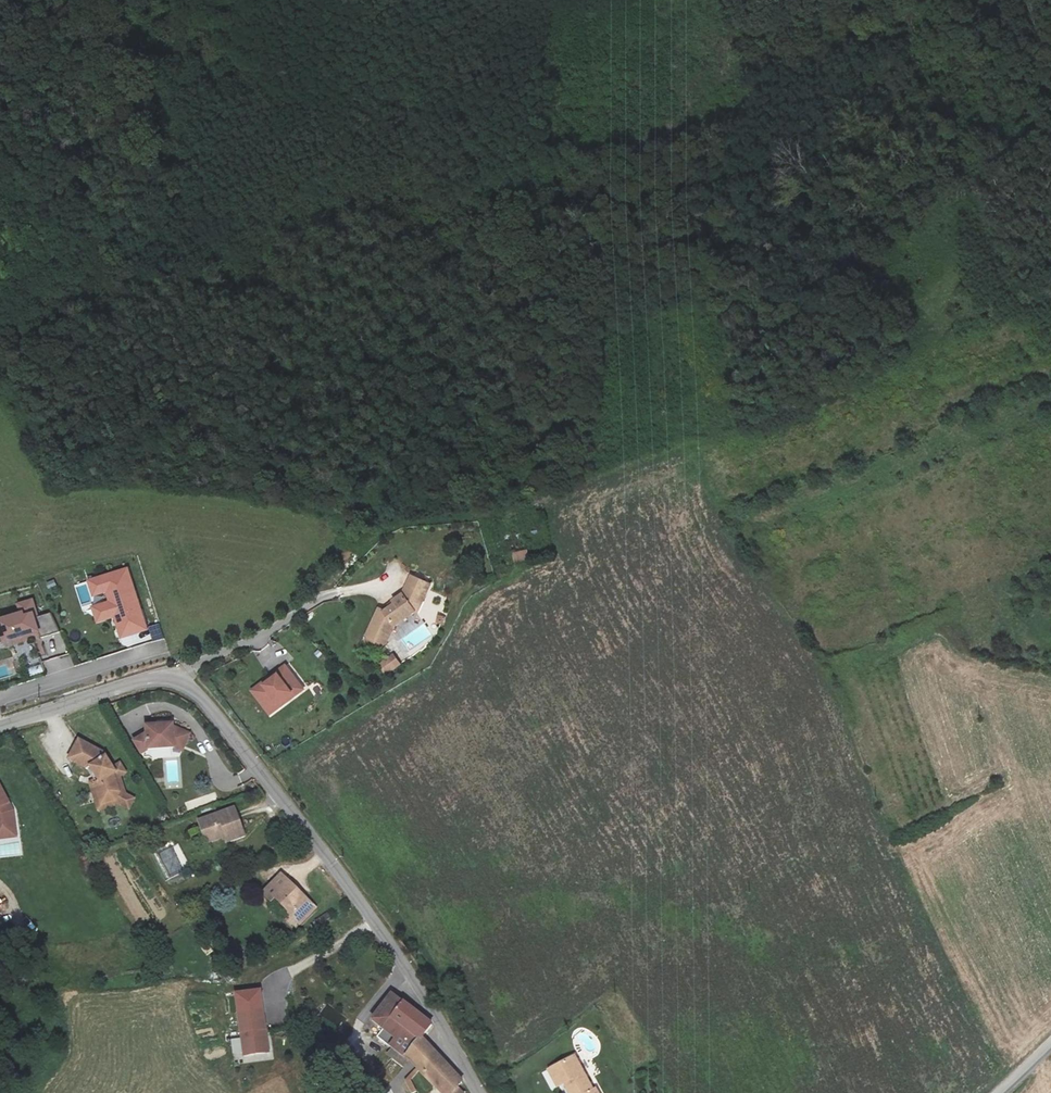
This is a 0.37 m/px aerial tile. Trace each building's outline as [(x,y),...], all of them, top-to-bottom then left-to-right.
[(526,551),(513,554),(515,563),(529,560),(526,551)] [(127,569),(92,580),(96,595),(107,592),(110,602),(101,605),(104,616),(113,613),(114,617),(121,638),(146,630),(127,569)] [(417,613),(431,585),(413,576),(405,592),(392,601),(393,604),(383,609),(379,608),(366,636),(385,644),(393,627),(414,612),(417,613)] [(1,631),(6,643),(39,632),(41,639),(60,633),(51,613),(38,617),(32,601),(18,605),(21,614),(11,617),(14,626),(1,631)] [(101,605),(93,608),(97,623),(114,617),(113,613),(104,616),(101,605)] [(1,631),(14,626),(11,617),(0,621),(0,626),(1,631)] [(399,664),(393,655),(379,665),(386,674),(399,664)] [(284,670),(252,695),(269,718),(302,692),(284,670)] [(141,758),(148,754),(174,752),(174,744),(185,749),(189,739),(175,733),(173,733),(173,730),(146,731),(147,738),(134,745),(141,758)] [(77,741),(67,759),(85,770),(91,773),(97,783),(94,784),(93,785),(99,806),(112,802),(116,795),(111,775),(112,774),(110,770),(104,759),(101,761),(100,758),(102,755),(77,741)] [(174,744),(174,752),(182,756),(185,749),(174,744)] [(91,773),(85,770),(92,782),(88,784),(95,813),(117,807),(125,811),(131,802),(122,797),(117,779),(123,775),(118,766),(110,770),(112,774),(111,775),(116,795),(112,802),(99,806),(93,785),(94,784),(97,783),(91,773)] [(187,811),(218,800),(215,791),(184,803),(187,811)] [(0,792),(0,837),(12,836),(9,810),(0,792)] [(249,839),(238,812),(203,825),(210,847),(228,841),(230,846),(249,839)] [(299,932),(316,915),(284,881),(265,900),(274,909),(277,906),(291,920),(290,922),(299,932)] [(383,1050),(385,1052),(401,1039),(388,1025),(399,1011),(385,1001),(368,1025),(387,1044),(383,1050)] [(234,1014),(239,1038),(229,1040),(234,1059),(271,1051),(262,1008),(234,1014)] [(427,1031),(399,1011),(388,1025),(401,1039),(385,1052),(394,1059),(392,1063),(408,1080),(411,1076),(428,1058),(417,1047),(427,1031)] [(461,1089),(428,1058),(411,1076),(416,1081),(411,1086),(419,1092),(458,1092),(461,1089)] [(574,1070),(551,1083),(556,1092),(588,1092),(574,1070)] [(369,1080),(358,1092),(383,1092),(369,1080)]
